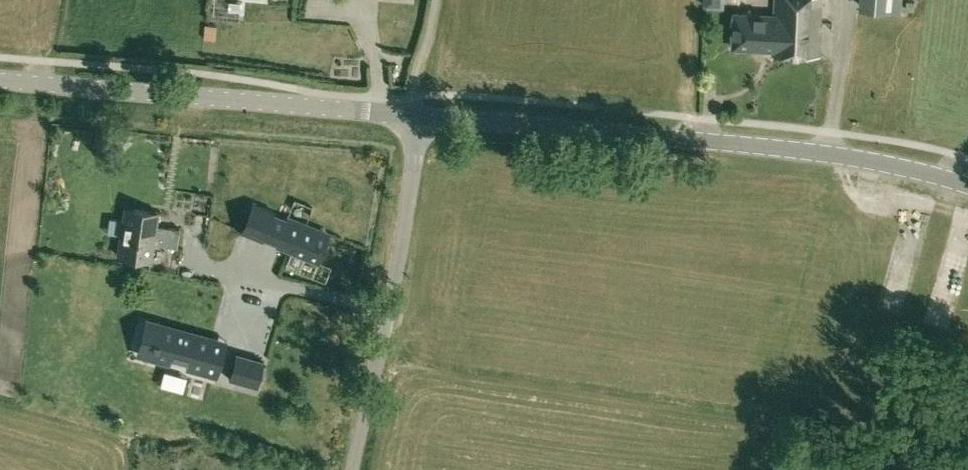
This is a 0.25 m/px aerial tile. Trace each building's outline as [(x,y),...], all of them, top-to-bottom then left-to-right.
[(821,0),(775,0),(774,17),(734,15),(733,49),(773,51),(773,55),(819,56),(821,0)] [(901,0),(864,0),(863,10),(899,13),(901,0)] [(908,2),(908,11),(916,11),(916,2),(908,2)] [(204,24),(202,39),(215,40),(216,25),(204,24)] [(275,214),(251,205),(241,229),(265,239),(266,237),(278,242),(276,245),(318,262),(330,234),(288,217),(286,223),(273,218),(275,214)] [(179,229),(156,226),(158,213),(125,208),(118,255),(151,260),(153,243),(177,247),(179,229)] [(846,306),(840,316),(857,325),(863,315),(846,306)] [(159,324),(154,342),(151,341),(150,347),(153,348),(150,359),(168,364),(170,359),(186,364),(185,369),(216,377),(223,351),(208,348),(211,338),(159,324)] [(263,362),(234,354),(227,380),(257,387),(263,362)]
